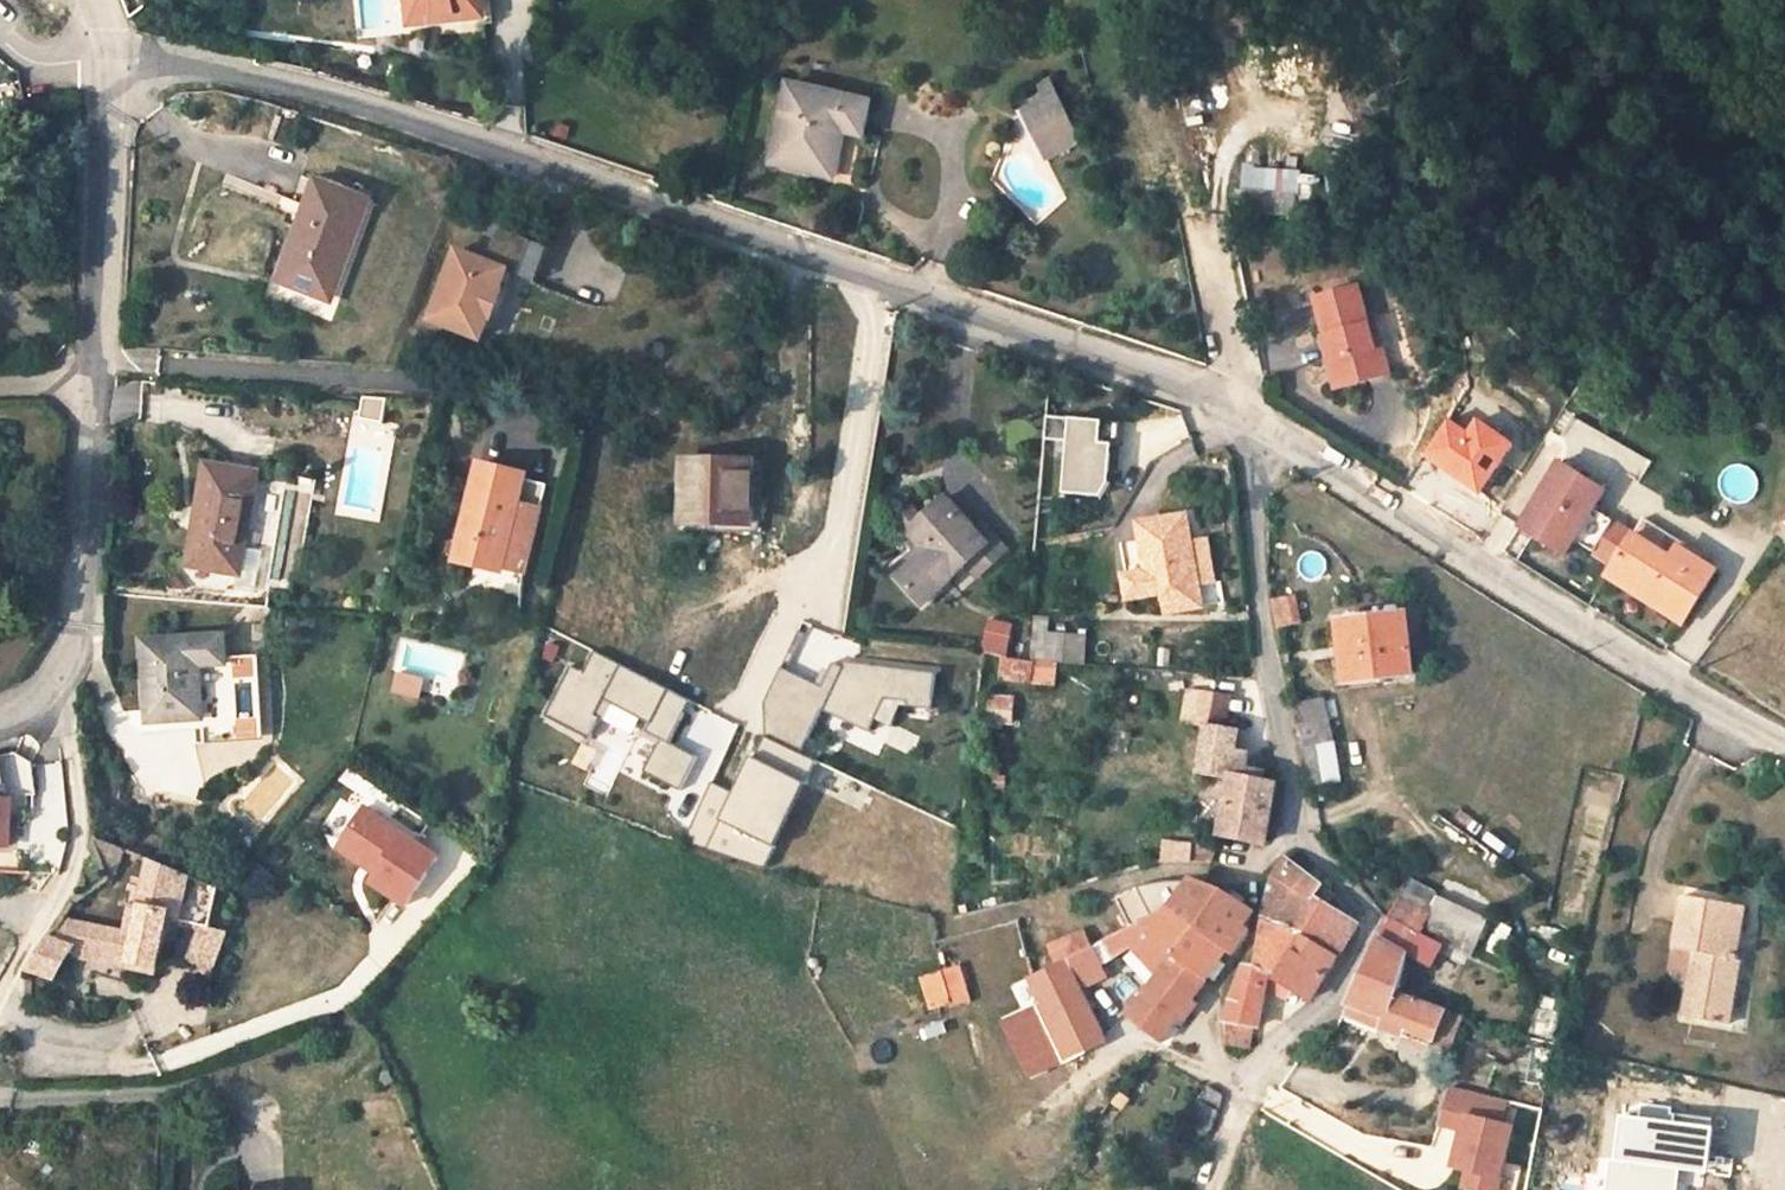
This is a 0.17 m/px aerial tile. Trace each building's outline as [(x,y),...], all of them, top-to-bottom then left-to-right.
[(409,22),(438,19),(438,13),(480,10),(479,0),(408,0),(409,22)] [(1044,97),(1021,109),(1047,158),(1080,142),(1050,82),(1039,87),(1044,97)] [(869,103),(788,85),(771,163),(833,175),(842,130),(863,134),(869,103)] [(1300,174),(1247,170),(1244,207),(1296,213),(1300,174)] [(1318,205),(1320,177),(1306,176),(1305,204),(1318,205)] [(320,180),(306,216),(283,279),(290,281),(327,295),(333,297),(370,199),(320,180)] [(635,221),(622,217),(619,224),(632,229),(635,221)] [(465,250),(440,319),(490,339),(498,317),(500,317),(510,292),(508,291),(515,270),(528,275),(540,240),(507,227),(494,261),(465,250)] [(540,240),(528,275),(543,280),(556,246),(540,240)] [(327,295),(290,281),(285,296),(321,311),(327,295)] [(1324,337),(1328,335),(1335,362),(1328,363),(1335,390),(1390,376),(1383,350),(1376,352),(1369,326),(1359,288),(1314,299),(1324,337)] [(1376,324),(1369,326),(1376,352),(1383,350),(1376,324)] [(1324,337),(1321,337),(1328,363),(1335,362),(1328,335),(1324,337)] [(390,399),(363,399),(360,419),(385,423),(390,399)] [(1070,442),(1072,419),(1051,418),(1049,440),(1070,442)] [(1114,446),(1102,445),(1104,422),(1072,419),(1070,442),(1067,494),(1099,496),(1112,482),(1114,446)] [(1426,456),(1477,492),(1511,445),(1474,419),(1465,433),(1450,422),(1426,456)] [(1102,445),(1114,446),(1122,447),(1124,423),(1104,422),(1102,445)] [(1114,446),(1112,482),(1120,472),(1122,447),(1114,446)] [(754,459),(686,459),(684,521),(753,523),(754,459)] [(528,474),(480,463),(458,558),(505,569),(522,500),(528,474)] [(1575,540),(1615,566),(1607,578),(1682,625),(1716,571),(1678,548),(1671,559),(1634,535),(1593,510),(1605,491),(1561,463),(1521,528),(1565,556),(1575,540)] [(260,473),(209,464),(192,563),(241,571),(243,572),(248,547),(260,473)] [(545,505),(522,500),(505,569),(528,574),(545,505)] [(923,602),(951,577),(967,562),(990,543),(976,529),(963,514),(960,517),(945,500),(925,517),(909,531),(915,537),(928,551),(899,576),(923,602)] [(919,510),(892,534),(905,547),(915,537),(909,531),(925,517),(919,510)] [(1149,570),(1127,574),(1131,596),(1175,589),(1199,585),(1193,540),(1189,515),(1142,523),(1149,570)] [(1483,543),(1516,564),(1533,537),(1500,516),(1483,543)] [(1645,518),(1634,535),(1671,559),(1678,548),(1682,542),(1645,518)] [(976,529),(990,543),(967,562),(979,575),(1008,548),(985,521),(976,529)] [(1207,538),(1193,540),(1199,585),(1175,589),(1177,602),(1204,597),(1214,583),(1207,538)] [(266,550),(248,547),(243,572),(241,571),(238,588),(259,591),(266,550)] [(1290,597),(1275,600),(1279,625),(1293,624),(1290,597)] [(1340,625),(1330,627),(1332,652),(1334,663),(1335,679),(1346,678),(1346,680),(1380,677),(1413,674),(1408,612),(1340,620),(1340,625)] [(1053,616),(1036,614),(1035,629),(1052,631),(1053,616)] [(997,631),(984,629),(981,650),(1009,654),(1010,647),(1014,625),(999,622),(997,631)] [(1052,631),(1035,629),(1032,657),(1065,660),(1067,632),(1052,631)] [(227,634),(146,639),(150,718),(204,716),(201,663),(227,661),(227,634)] [(683,712),(674,707),(680,695),(592,650),(581,671),(568,664),(542,715),(587,738),(598,717),(593,714),(601,698),(648,722),(644,730),(658,738),(641,771),(678,790),(695,756),(667,741),(683,712)] [(869,732),(886,697),(909,700),(908,705),(933,708),(937,671),(845,661),(843,667),(834,663),(822,687),(782,667),(764,703),(765,736),(801,753),(822,710),(869,732)] [(1031,664),(1009,661),(1007,675),(1029,678),(1031,664)] [(392,691),(422,701),(429,680),(399,670),(392,691)] [(1346,678),(1335,679),(1336,688),(1381,684),(1380,677),(1346,680),(1346,678)] [(1234,699),(1191,690),(1185,723),(1208,726),(1227,730),(1234,699)] [(1327,695),(1293,701),(1297,723),(1331,717),(1327,695)] [(1331,717),(1297,723),(1301,747),(1321,744),(1335,742),(1331,717)] [(1227,730),(1208,726),(1200,770),(1233,774),(1240,731),(1227,730)] [(1321,744),(1301,747),(1308,785),(1312,785),(1325,784),(1321,744)] [(0,756),(0,793),(33,794),(32,762),(15,753),(0,756)] [(749,759),(730,795),(711,785),(684,839),(705,849),(720,820),(769,845),(800,784),(749,759)] [(1005,774),(993,774),(994,788),(1006,788),(1005,774)] [(1276,783),(1233,774),(1223,832),(1265,840),(1276,783)] [(527,789),(512,782),(505,794),(520,801),(527,789)] [(8,846),(8,800),(0,799),(0,846),(8,846)] [(415,904),(445,860),(367,807),(337,851),(415,904)] [(720,820),(705,849),(760,867),(769,845),(720,820)] [(127,848),(98,836),(113,878),(127,848)] [(1194,842),(1165,839),(1161,860),(1191,862),(1194,842)] [(1218,845),(1194,842),(1191,862),(1212,864),(1218,845)] [(62,917),(49,936),(30,968),(57,977),(71,956),(130,968),(131,959),(161,965),(172,918),(182,871),(153,858),(149,876),(137,874),(135,883),(131,883),(131,888),(137,890),(128,931),(62,917)] [(1275,877),(1265,918),(1300,934),(1337,958),(1358,924),(1326,903),(1315,897),(1324,884),(1288,859),(1275,877)] [(195,876),(182,871),(172,918),(185,921),(195,876)] [(221,884),(195,876),(185,921),(202,924),(211,926),(221,884)] [(1223,895),(1190,881),(1167,913),(1194,933),(1197,929),(1228,948),(1235,953),(1252,931),(1244,925),(1253,911),(1223,895)] [(1390,916),(1415,928),(1445,944),(1473,957),(1488,921),(1406,882),(1390,916)] [(1334,892),(1324,884),(1315,897),(1326,903),(1334,892)] [(1745,907),(1686,895),(1676,947),(1696,951),(1692,975),(1685,1015),(1728,1023),(1736,980),(1732,979),(1745,907)] [(1167,913),(1106,940),(1114,955),(1132,945),(1161,975),(1176,956),(1208,978),(1228,948),(1197,929),(1194,933),(1167,913)] [(1390,916),(1380,936),(1408,952),(1415,928),(1390,916)] [(1300,934),(1265,918),(1255,968),(1245,966),(1225,1019),(1230,1021),(1229,1044),(1251,1046),(1255,1027),(1262,1027),(1267,990),(1287,1000),(1295,988),(1312,997),(1337,958),(1300,934)] [(211,926),(202,924),(187,969),(214,978),(214,977),(228,931),(211,926)] [(1445,944),(1415,928),(1408,952),(1407,954),(1431,967),(1445,944)] [(1350,1003),(1386,1018),(1382,1028),(1399,1035),(1432,1047),(1445,1013),(1396,992),(1407,954),(1408,952),(1380,936),(1356,992),(1350,1003)] [(1106,940),(1096,945),(1103,964),(1115,957),(1114,955),(1106,940)] [(1096,945),(1032,974),(1045,1005),(1037,1008),(1059,1057),(1107,1036),(1085,985),(1108,976),(1103,964),(1096,945)] [(1696,951),(1676,947),(1672,971),(1692,975),(1696,951)] [(1208,978),(1176,956),(1161,975),(1133,1013),(1158,1035),(1163,1041),(1178,1021),(1179,1020),(1180,1018),(1182,1015),(1184,1012),(1185,1010),(1187,1008),(1194,998),(1208,978)] [(161,965),(131,959),(130,968),(159,974),(161,965)] [(961,966),(944,971),(953,1002),(954,1006),(970,1001),(961,966)] [(944,971),(922,977),(932,1009),(953,1002),(944,971)] [(1566,1003),(1543,995),(1530,1032),(1558,1040),(1566,1003)] [(1200,1002),(1194,998),(1187,1008),(1193,1012),(1200,1002)] [(1350,1003),(1346,1013),(1382,1028),(1386,1018),(1350,1003)] [(1037,1008),(1010,1021),(1032,1069),(1059,1057),(1037,1008)] [(1464,1019),(1445,1013),(1432,1047),(1451,1053),(1464,1019)] [(1556,1051),(1532,1046),(1527,1080),(1549,1085),(1556,1051)] [(390,1068),(372,1076),(378,1089),(395,1082),(390,1068)] [(1549,1085),(1527,1080),(1523,1103),(1544,1107),(1549,1085)] [(1224,1095),(1207,1086),(1200,1100),(1219,1110),(1224,1095)] [(1464,1133),(1456,1171),(1470,1174),(1467,1189),(1497,1189),(1510,1127),(1498,1125),(1503,1102),(1447,1090),(1439,1128),(1464,1133)] [(1130,1098),(1121,1091),(1114,1102),(1122,1107),(1130,1098)] [(1219,1110),(1200,1100),(1189,1120),(1211,1133),(1219,1110)] [(1626,1117),(1616,1189),(1671,1189),(1676,1153),(1705,1157),(1709,1129),(1626,1117)]
